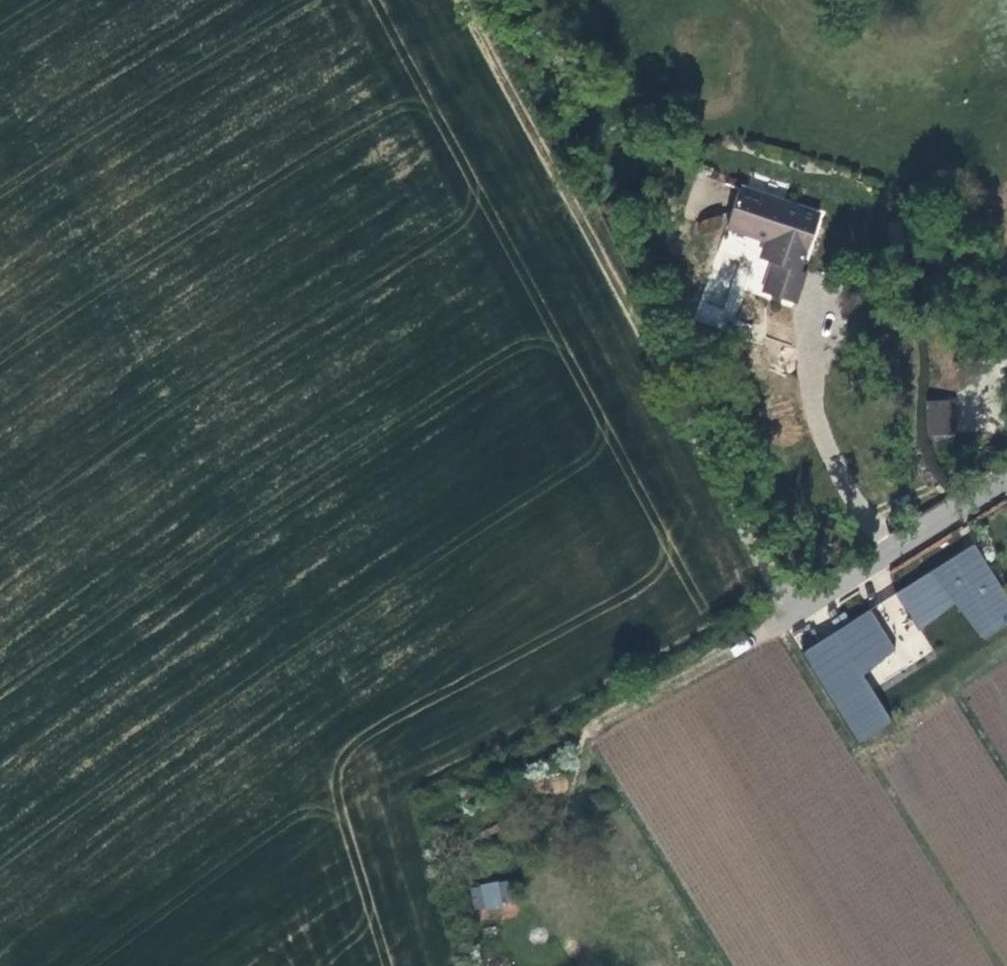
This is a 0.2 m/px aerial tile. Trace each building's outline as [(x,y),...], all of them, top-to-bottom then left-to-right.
[(745,171),(729,209),(753,219),(755,214),(771,221),(761,246),(772,252),(763,281),(791,293),(804,262),(799,260),(821,204),(745,171)] [(696,218),(696,232),(721,231),(721,217),(696,218)] [(952,400),(925,401),(927,437),(954,436),(952,400)] [(889,595),(907,624),(956,593),(983,637),(1006,623),(1006,609),(967,546),(889,595)] [(956,593),(907,624),(913,633),(952,603),(976,642),(983,637),(956,593)] [(889,652),(863,611),(795,654),(852,745),(885,724),(855,678),(889,652)] [(510,906),(508,881),(471,884),(473,908),(510,906)]
